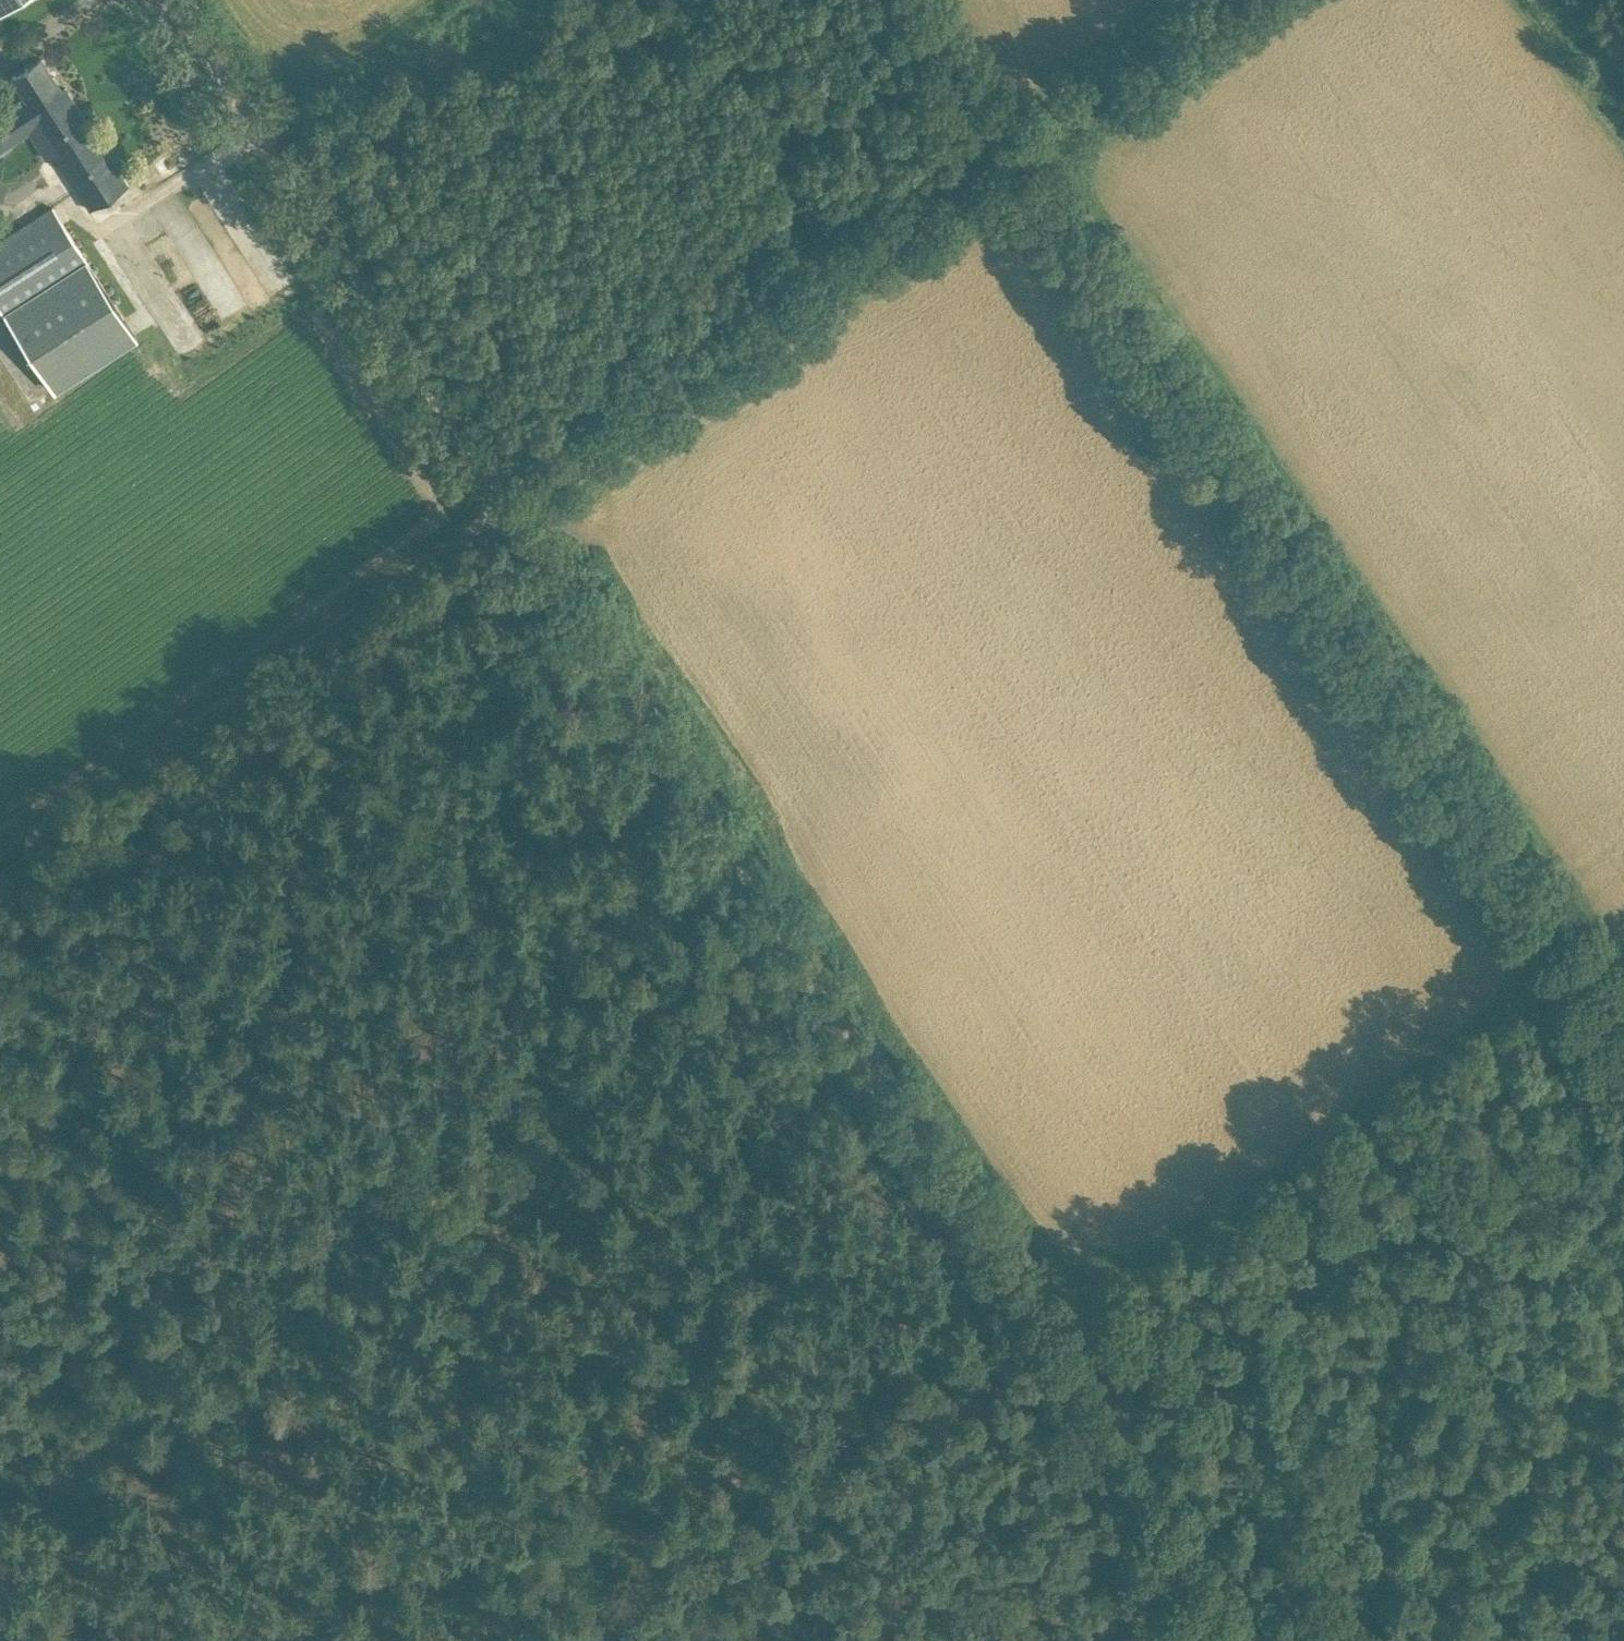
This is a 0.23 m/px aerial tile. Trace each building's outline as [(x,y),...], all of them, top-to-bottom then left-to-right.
[(21,0),(0,0),(0,14),(21,0)] [(110,197),(129,185),(66,87),(62,90),(41,57),(12,76),(25,97),(0,113),(0,152),(42,124),(44,126),(28,137),(45,162),(55,155),(91,209),(110,197)] [(93,268),(54,208),(0,242),(0,306),(10,321),(93,268)]
